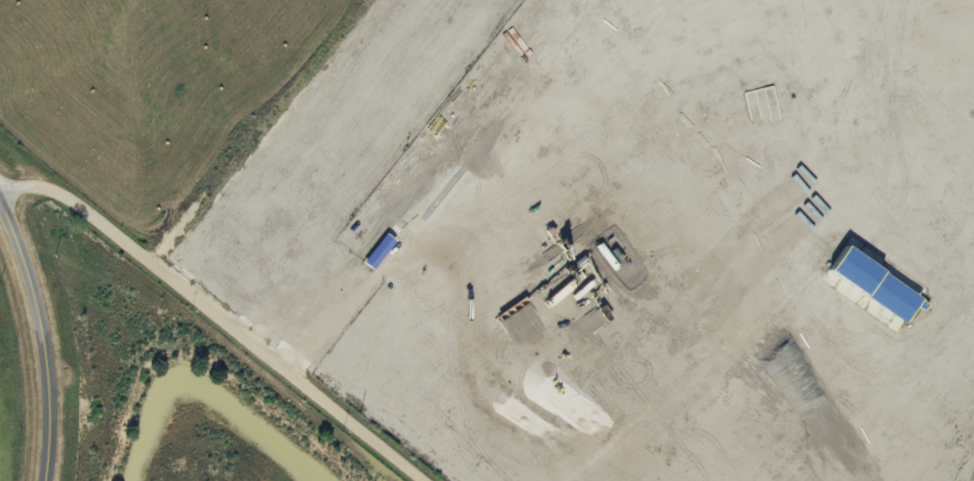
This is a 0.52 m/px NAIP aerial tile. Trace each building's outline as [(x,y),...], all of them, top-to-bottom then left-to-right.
[(364,262),(373,270),(397,242),(387,234),(364,262)] [(830,271),(865,294),(857,305),(899,333),(917,306),(925,311),(930,303),(845,247),(830,271)]
